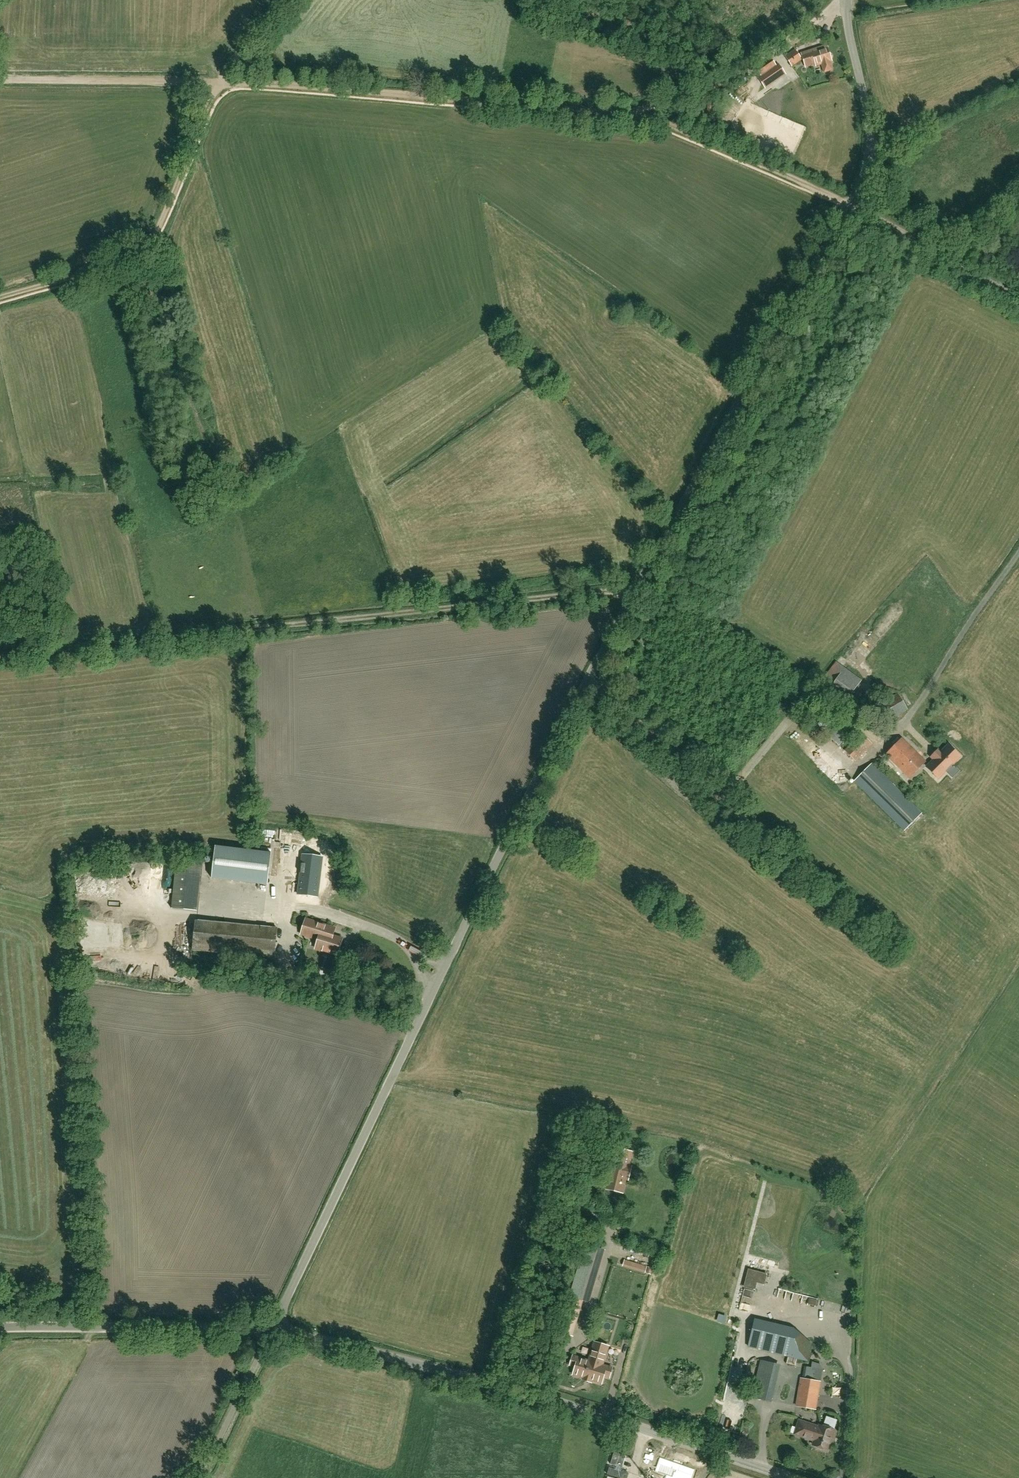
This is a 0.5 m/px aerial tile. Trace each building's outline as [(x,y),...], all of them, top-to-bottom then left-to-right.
[(795,56),(787,57),(793,82),(800,80),(805,79),(810,78),(811,83),(833,77),(826,48),(817,50),(812,52),(800,54),(795,56)] [(765,88),(778,79),(785,74),(779,64),(776,67),(772,61),(757,71),(761,76),(758,78),(765,88)] [(843,705),(861,680),(836,661),(833,665),(832,665),(832,667),(831,667),(821,680),(830,687),(826,692),(843,705)] [(887,722),(907,709),(897,693),(877,706),(887,722)] [(838,746),(851,733),(829,712),(817,724),(838,746)] [(855,761),(872,744),(861,733),(844,750),(855,761)] [(909,778),(926,762),(901,738),(885,754),(909,778)] [(939,751),(933,758),(934,759),(927,767),(938,778),(945,770),(947,772),(953,765),(952,764),(959,756),(948,745),(941,753),(939,751)] [(641,752),(649,761),(656,754),(648,746),(641,752)] [(904,830),(921,812),(872,763),(854,781),(904,830)] [(216,846),(212,878),(268,885),(272,852),(216,846)] [(321,856),(301,854),(298,882),(296,893),(316,896),(318,884),(321,856)] [(196,909),(199,860),(177,859),(174,908),(196,909)] [(107,877),(114,875),(112,868),(105,870),(107,877)] [(91,918),(89,932),(95,933),(96,925),(100,926),(101,920),(91,918)] [(275,958),(277,927),(195,919),(192,950),(275,958)] [(335,928),(306,919),(301,934),(318,939),(315,948),(337,955),(338,953),(340,952),(341,949),(340,947),(342,939),(333,936),(335,928)] [(142,933),(136,935),(140,942),(145,940),(142,933)] [(609,1155),(602,1180),(608,1182),(606,1189),(622,1193),(626,1179),(628,1179),(631,1167),(629,1166),(632,1152),(616,1148),(614,1156),(609,1155)] [(585,1301),(601,1248),(583,1244),(579,1256),(581,1256),(571,1297),(569,1296),(560,1332),(572,1336),(582,1300),(585,1301)] [(628,1255),(634,1257),(637,1248),(631,1247),(628,1255)] [(762,1291),(771,1293),(773,1282),(765,1280),(762,1291)] [(835,1308),(846,1303),(843,1295),(831,1300),(835,1308)] [(807,1361),(811,1343),(801,1341),(801,1340),(762,1331),(758,1349),(807,1361)] [(574,1373),(602,1381),(604,1374),(610,1375),(613,1366),(603,1363),(609,1344),(595,1340),(589,1359),(573,1354),(571,1363),(576,1365),(574,1373)] [(765,1401),(774,1363),(760,1360),(751,1397),(765,1401)] [(820,1382),(819,1382),(803,1379),(801,1379),(796,1406),(804,1407),(815,1409),(816,1403),(816,1402),(817,1396),(820,1382)] [(818,1427),(799,1421),(794,1435),(799,1436),(801,1438),(805,1439),(807,1439),(814,1441),(812,1445),(816,1447),(817,1448),(822,1450),(824,1449),(826,1450),(830,1437),(831,1438),(834,1430),(833,1430),(836,1420),(826,1417),(823,1427),(819,1425),(818,1426),(818,1427)] [(681,1461),(673,1458),(673,1460),(659,1456),(654,1470),(664,1473),(663,1476),(663,1477),(691,1477),(694,1467),(681,1463),(681,1461)]
